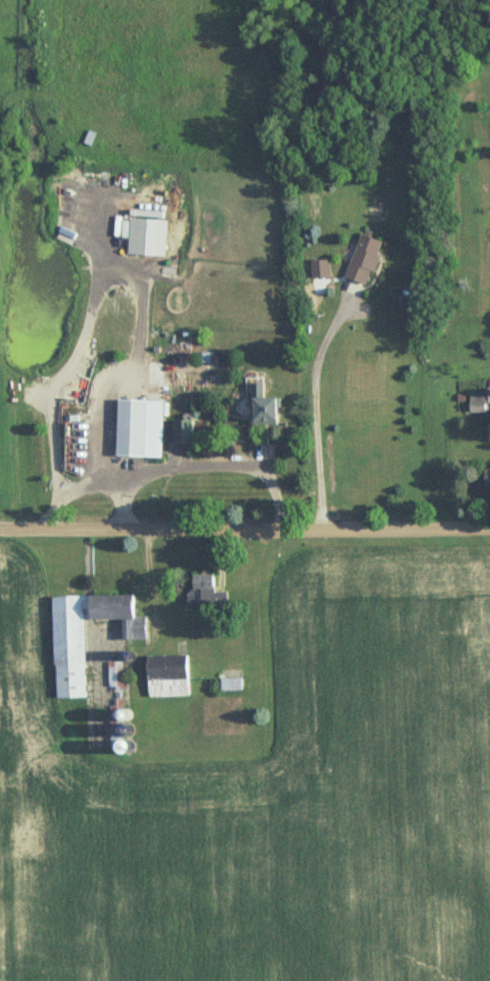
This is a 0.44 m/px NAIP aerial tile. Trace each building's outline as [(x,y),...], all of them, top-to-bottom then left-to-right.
[(95,134),(89,132),(85,144),(91,146),(95,134)] [(344,280),(368,286),(380,242),(356,236),(344,280)] [(274,398),(265,398),(265,383),(247,384),(248,424),(275,423),(274,398)] [(487,395),(468,395),(468,413),(487,413),(487,395)] [(144,400),(113,400),(113,459),(144,459),(144,400)] [(171,421),(171,445),(190,445),(190,421),(171,421)] [(489,491),(489,470),(481,470),(481,491),(489,491)] [(227,592),(215,593),(214,575),(186,577),(188,613),(228,612),(227,592)] [(86,699),(84,621),(121,620),(122,641),(149,640),(148,618),(136,618),(135,597),(52,598),(53,700),(86,699)] [(147,699),(191,699),(191,657),(147,657),(147,699)] [(124,710),(124,664),(117,664),(117,670),(111,670),(111,710),(124,710)] [(223,691),(243,691),(243,680),(223,680),(223,691)]
